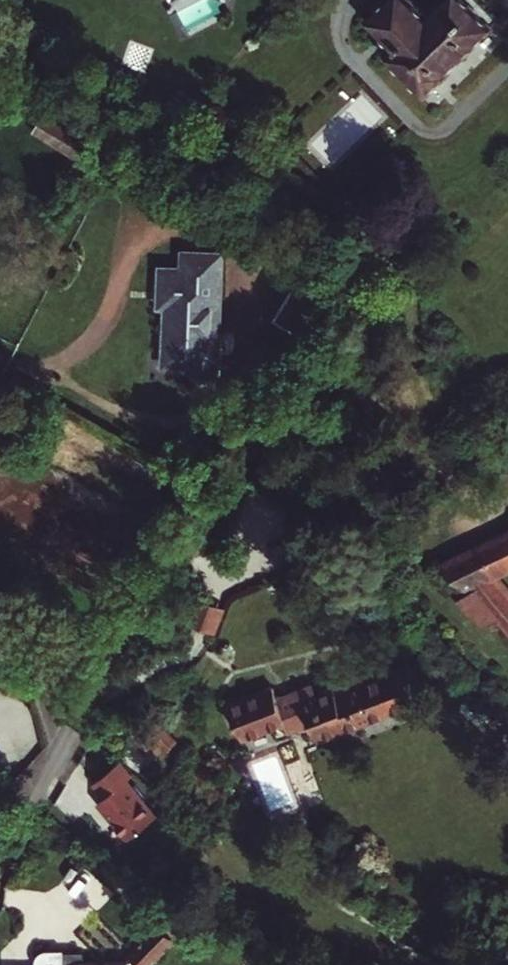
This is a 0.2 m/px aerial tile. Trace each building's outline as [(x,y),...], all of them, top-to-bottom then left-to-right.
[(369,20),(398,49),(391,56),(427,94),(449,73),(447,71),(500,19),(481,0),(448,0),(430,18),(412,0),(389,0),(369,20)] [(38,132),(80,159),(91,140),(50,114),(38,132)] [(220,377),(225,253),(184,252),(184,269),(162,268),(161,307),(168,308),(166,366),(195,368),(195,377),(220,377)] [(275,321),(305,338),(332,293),(302,275),(275,321)] [(445,565),(469,590),(477,586),(479,589),(460,602),(487,627),(499,623),(507,634),(507,591),(496,577),(507,571),(507,534),(445,565)] [(227,611),(202,601),(193,627),(217,636),(227,611)] [(312,727),(318,740),(420,702),(407,668),(378,679),(361,685),(358,677),(335,686),(336,688),(303,702),(295,683),(229,708),(241,740),(286,723),(290,735),(312,727)] [(361,685),(378,679),(375,671),(358,677),(361,685)] [(184,733),(166,716),(156,727),(174,744),(184,733)] [(100,799),(130,839),(155,820),(127,782),(133,778),(121,762),(94,782),(104,796),(100,799)] [(80,954),(80,964),(144,964),(146,963),(145,961),(172,933),(154,917),(127,946),(132,949),(128,954),(80,954)] [(64,944),(49,944),(42,945),(40,947),(38,950),(37,956),(39,962),(44,964),(64,964),(64,944)] [(64,944),(64,964),(80,964),(80,954),(79,944),(64,944)]
